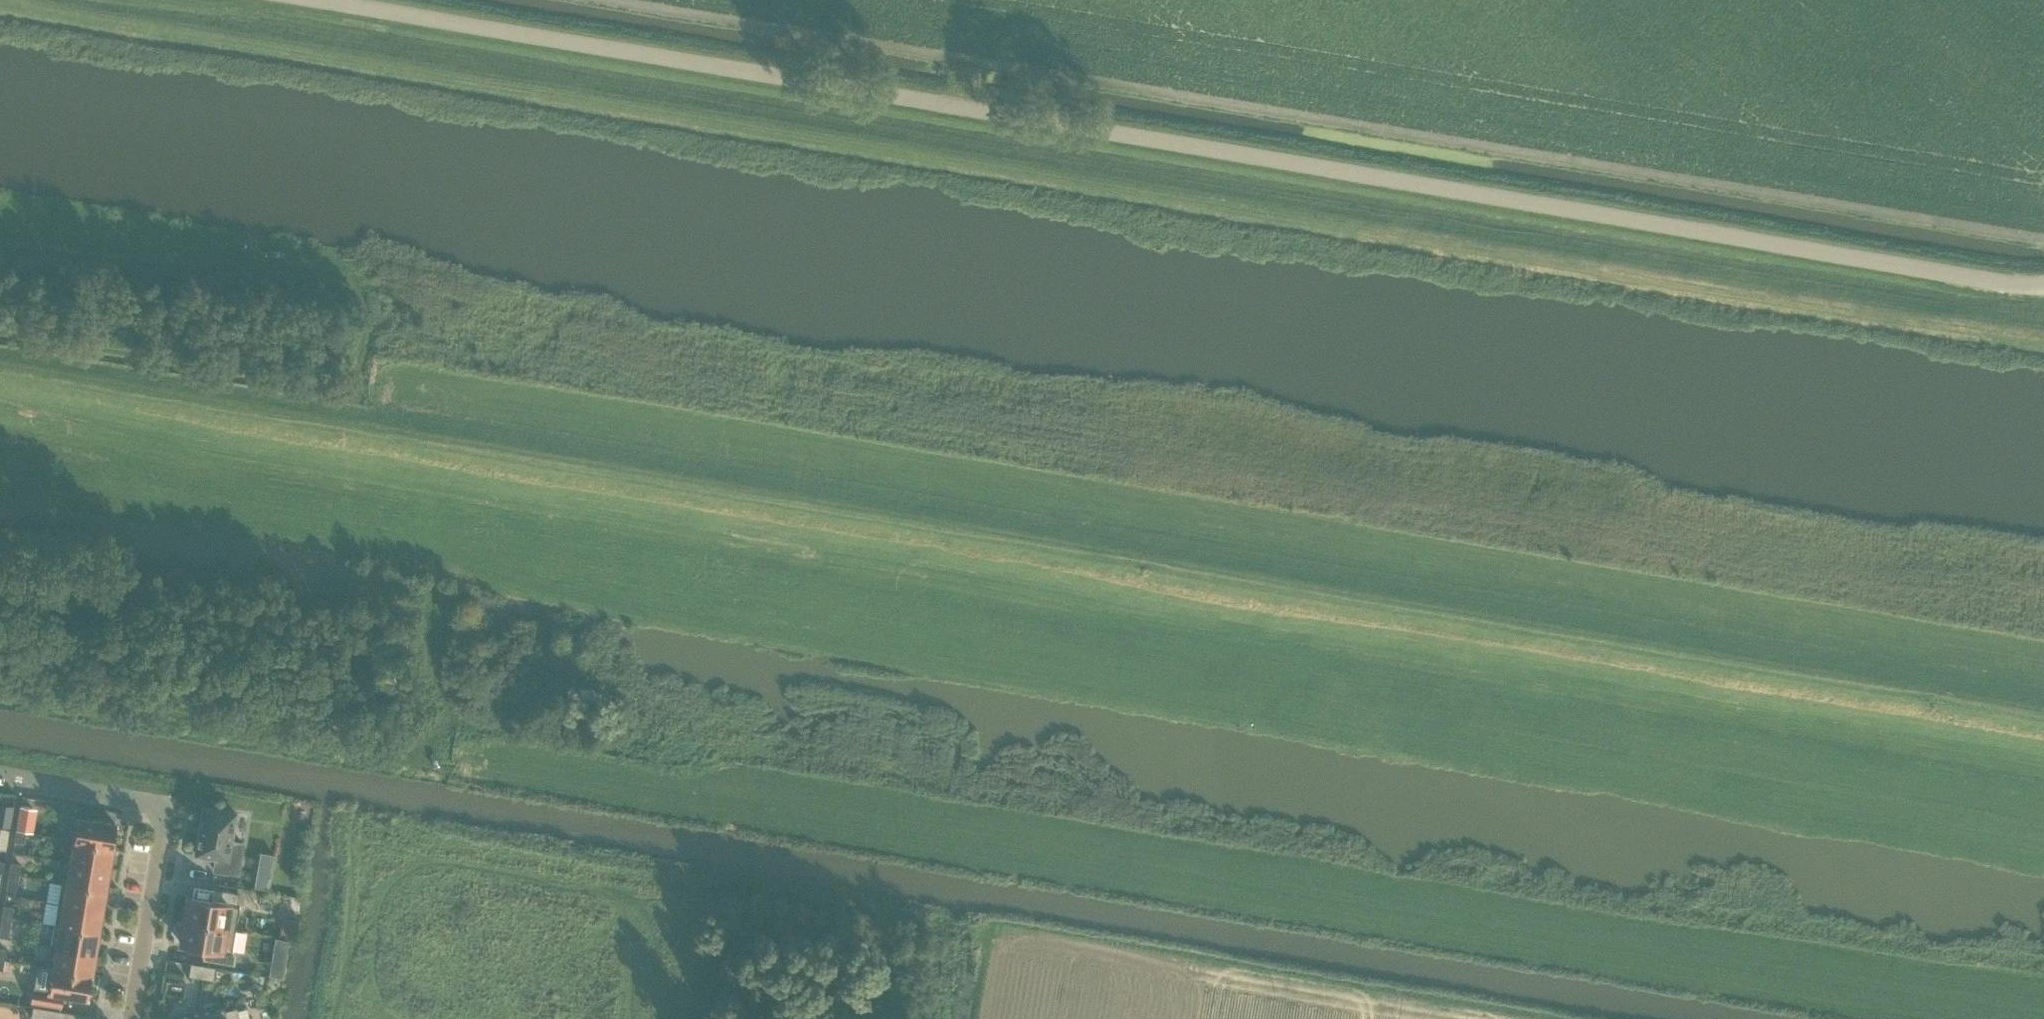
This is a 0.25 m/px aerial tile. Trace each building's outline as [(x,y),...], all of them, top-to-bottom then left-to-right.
[(0,807),(0,825),(11,827),(13,819),(15,806),(1,803),(0,807)] [(34,808),(22,806),(18,829),(30,831),(34,808)] [(232,841),(237,812),(205,807),(197,854),(217,857),(215,869),(239,873),(244,843),(232,841)] [(112,846),(116,823),(74,816),(70,839),(77,841),(112,846)] [(1,827),(0,834),(0,838),(9,839),(11,829),(1,827)] [(27,832),(17,830),(15,841),(25,842),(27,832)] [(109,867),(112,846),(77,841),(74,861),(109,867)] [(105,888),(109,867),(74,861),(70,882),(105,888)] [(22,864),(12,863),(10,873),(20,874),(22,864)] [(20,874),(10,873),(7,889),(17,890),(20,874)] [(266,888),(267,878),(257,876),(256,886),(266,888)] [(105,888),(70,882),(63,881),(60,900),(102,907),(105,888)] [(237,905),(239,893),(216,889),(214,901),(190,897),(186,919),(237,927),(241,906),(237,905)] [(99,927),(102,907),(60,900),(56,920),(99,927)] [(15,907),(5,905),(3,915),(13,917),(15,907)] [(0,933),(0,937),(9,938),(11,927),(13,917),(3,915),(1,925),(0,933)] [(295,920),(284,917),(281,935),(292,937),(295,920)] [(233,951),(237,927),(186,919),(182,943),(206,947),(204,959),(236,964),(238,951),(233,951)] [(95,951),(99,927),(56,920),(53,944),(95,951)] [(275,951),(290,953),(292,940),(278,937),(275,951)] [(95,951),(53,944),(49,967),(91,974),(95,951)] [(214,979),(216,967),(192,963),(190,975),(214,979)] [(91,974),(49,967),(39,965),(33,1002),(62,1006),(64,993),(87,997),(91,974)] [(215,995),(218,984),(195,978),(192,989),(215,995)] [(35,1007),(33,1018),(38,1018),(65,1018),(66,1012),(35,1007)] [(226,1011),(225,1007),(204,1012),(205,1018),(241,1018),(238,1008),(226,1011)] [(387,1014),(359,1009),(358,1018),(386,1018),(387,1014)]
